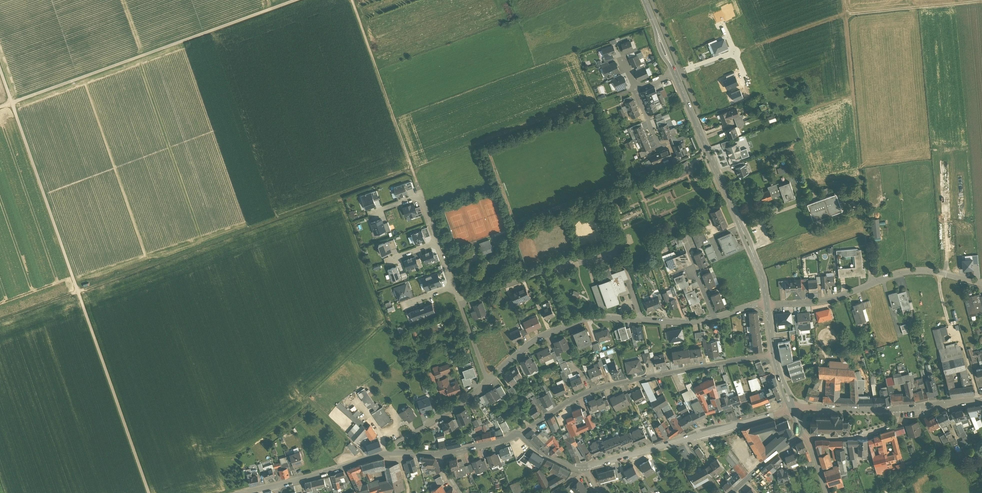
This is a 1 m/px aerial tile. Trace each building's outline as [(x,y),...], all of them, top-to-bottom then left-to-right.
[(723,12),(726,19),(734,16),(731,8),(728,10),(723,12)] [(715,53),(718,52),(728,48),(724,40),(718,43),(712,45),(715,53)] [(630,42),(622,45),(624,50),(625,49),(626,52),(626,51),(633,49),(630,42)] [(613,46),(602,50),(605,57),(612,55),(615,53),(613,46)] [(629,59),(633,67),(636,66),(641,64),(640,63),(639,60),(644,57),(642,53),(637,55),(637,56),(629,59)] [(609,65),(602,68),(607,78),(613,75),(620,72),(615,62),(609,65)] [(637,72),(635,73),(639,81),(649,77),(645,68),(637,72)] [(735,76),(728,79),(724,81),(727,89),(738,84),(735,76)] [(622,79),(614,82),(617,89),(624,86),(627,85),(624,78),(622,79)] [(655,87),(641,93),(643,98),(651,95),(656,93),(657,92),(655,87)] [(731,94),(734,101),(743,97),(740,90),(731,94)] [(651,95),(643,98),(645,102),(647,105),(654,102),(651,95)] [(631,101),(625,103),(626,104),(629,111),(636,108),(635,105),(635,104),(633,100),(631,101)] [(654,102),(647,105),(648,108),(648,109),(650,113),(657,110),(654,102)] [(636,108),(629,111),(632,118),(632,119),(640,115),(638,111),(636,108)] [(737,108),(727,112),(730,119),(734,118),(740,116),(737,108)] [(727,112),(720,114),(723,124),(731,122),(730,119),(727,112)] [(768,118),(770,124),(779,120),(777,115),(768,118)] [(665,119),(657,122),(662,133),(670,130),(665,119)] [(735,128),(726,131),(729,139),(737,135),(735,128)] [(643,130),(635,133),(636,137),(637,137),(639,142),(646,139),(643,130)] [(670,130),(662,133),(664,139),(672,136),(670,130)] [(646,139),(639,142),(641,148),(643,151),(646,150),(650,148),(646,139)] [(728,141),(721,143),(723,149),(727,148),(730,147),(728,141)] [(679,145),(674,147),(678,155),(687,152),(683,143),(679,145)] [(730,147),(727,148),(730,158),(741,154),(740,151),(741,151),(740,147),(739,147),(738,147),(737,144),(730,147)] [(669,149),(659,153),(662,160),(668,158),(672,157),(669,149)] [(741,151),(740,151),(741,154),(742,158),(749,155),(747,149),(741,151)] [(659,153),(650,157),(651,159),(654,165),(657,163),(662,160),(659,153)] [(688,162),(687,161),(676,167),(680,177),(691,173),(688,162)] [(736,168),(739,177),(748,174),(745,164),(744,165),(736,168)] [(789,166),(777,169),(779,175),(791,171),(789,166)] [(404,184),(407,191),(413,188),(411,182),(404,184)] [(790,182),(779,186),(778,183),(768,187),(769,190),(761,193),(764,201),(772,198),(782,194),(785,201),(795,198),(790,182)] [(407,191),(404,184),(394,188),(397,197),(401,196),(401,197),(403,196),(404,196),(404,195),(408,194),(407,191)] [(377,191),(371,193),(374,201),(380,199),(377,191)] [(371,193),(361,196),(366,209),(373,207),(376,206),(374,201),(371,193)] [(836,194),(807,205),(814,222),(842,211),(836,194)] [(495,195),(483,199),(485,205),(490,203),(493,210),(499,208),(499,206),(495,208),(493,203),(497,202),(495,195)] [(415,208),(414,205),(411,206),(411,205),(408,206),(407,206),(407,207),(403,208),(406,217),(410,215),(411,217),(417,215),(418,215),(415,208)] [(727,226),(720,208),(711,212),(719,230),(727,226)] [(376,221),(371,223),(375,234),(385,231),(383,224),(381,219),(376,221)] [(422,230),(425,238),(430,236),(427,228),(422,230)] [(707,240),(702,228),(696,230),(698,233),(699,236),(700,238),(701,241),(702,242),(707,240)] [(411,234),(415,244),(419,242),(419,243),(422,242),(422,241),(425,240),(425,238),(422,230),(411,234)] [(719,238),(722,247),(736,241),(734,236),(732,237),(731,233),(719,238)] [(394,239),(388,241),(391,250),(397,248),(394,239)] [(489,240),(480,243),(481,248),(491,245),(489,240)] [(391,250),(388,241),(379,245),(383,256),(390,253),(392,253),(391,250)] [(738,246),(736,241),(722,247),(726,255),(738,250),(736,246),(738,246)] [(491,245),(481,248),(483,254),(493,251),(491,245)] [(714,252),(711,246),(705,249),(707,255),(714,252)] [(857,248),(841,250),(841,257),(854,255),(855,255),(857,255),(856,250),(857,250),(857,248)] [(863,268),(861,250),(857,250),(856,250),(857,255),(855,255),(854,255),(855,267),(845,268),(845,270),(844,270),(845,275),(839,276),(839,277),(861,275),(861,277),(866,277),(865,268),(863,268)] [(702,251),(694,255),(697,261),(705,258),(702,251)] [(426,254),(423,256),(425,263),(435,260),(433,256),(432,252),(429,253),(429,252),(427,253),(426,253),(426,254)] [(716,258),(714,252),(707,255),(710,261),(716,258)] [(686,253),(679,255),(683,264),(690,261),(686,253)] [(679,255),(673,258),(676,266),(683,264),(679,255)] [(408,260),(405,261),(408,269),(411,268),(412,271),(416,270),(415,267),(418,266),(418,265),(416,260),(415,257),(412,259),(411,258),(410,259),(408,259),(408,260)] [(673,258),(667,260),(669,266),(670,269),(676,266),(673,258)] [(705,258),(697,261),(700,267),(707,264),(705,258)] [(962,260),(963,270),(973,269),(973,264),(972,259),(962,260)] [(393,268),(388,269),(392,281),(402,278),(400,274),(398,267),(396,268),(394,269),(393,268)] [(609,268),(596,273),(600,283),(613,279),(612,274),(610,271),(609,268)] [(624,270),(612,274),(613,279),(621,276),(623,281),(628,279),(624,270)] [(443,272),(437,274),(440,282),(446,280),(443,272)] [(711,272),(703,275),(705,281),(713,278),(711,272)] [(440,282),(437,274),(422,279),(424,283),(426,288),(426,290),(436,287),(441,285),(441,283),(440,282)] [(686,282),(683,274),(674,278),(677,284),(679,283),(681,289),(683,288),(685,287),(689,285),(688,281),(686,282)] [(834,276),(827,277),(826,275),(822,276),(823,288),(828,287),(827,285),(835,284),(834,276)] [(600,283),(599,284),(607,307),(619,303),(617,296),(619,295),(619,293),(627,290),(623,281),(621,276),(613,279),(600,283)] [(713,278),(705,281),(708,288),(716,285),(713,278)] [(785,283),(786,288),(786,291),(790,290),(794,290),(793,281),(789,282),(789,283),(785,283)] [(801,282),(797,282),(797,281),(793,281),(794,290),(797,290),(802,290),(802,289),(801,282)] [(809,282),(808,282),(809,289),(809,291),(818,291),(817,283),(817,281),(809,282)] [(593,286),(592,286),(598,303),(600,309),(607,307),(599,284),(593,286)] [(404,298),(410,296),(408,290),(406,285),(395,289),(399,300),(404,298)] [(526,287),(518,291),(522,300),(530,297),(528,293),(526,287)] [(688,293),(685,294),(688,300),(690,299),(692,304),(699,301),(700,301),(699,297),(697,297),(694,290),(688,293)] [(909,302),(906,290),(897,293),(901,306),(902,309),(911,307),(909,302)] [(518,291),(511,294),(513,299),(515,304),(515,303),(522,300),(518,291)] [(719,292),(711,295),(714,302),(722,299),(719,292)] [(897,293),(897,292),(888,294),(893,308),(901,306),(897,293)] [(975,295),(969,296),(970,301),(969,301),(971,305),(972,310),(979,308),(978,303),(977,303),(975,295)] [(660,303),(658,297),(651,299),(655,308),(661,306),(660,303)] [(670,300),(667,301),(668,301),(671,309),(678,306),(674,298),(670,300)] [(651,299),(644,302),(645,302),(647,310),(648,311),(655,308),(651,299)] [(722,299),(714,302),(717,308),(725,305),(722,299)] [(692,304),(690,305),(692,311),(695,310),(697,315),(705,312),(703,308),(702,308),(699,301),(692,304)] [(486,313),(482,302),(474,305),(476,310),(478,318),(479,318),(478,316),(486,313)] [(862,309),(860,302),(855,304),(856,307),(852,309),(857,323),(866,320),(862,309)] [(411,311),(414,320),(423,317),(422,314),(426,312),(427,315),(436,312),(433,303),(424,307),(420,308),(411,311)] [(551,306),(542,310),(544,316),(544,315),(546,320),(549,319),(549,318),(555,315),(551,306)] [(829,308),(816,311),(818,321),(831,318),(829,308)] [(777,313),(778,324),(793,322),(792,314),(791,312),(777,313)] [(809,312),(798,313),(798,319),(798,322),(799,322),(800,322),(810,321),(809,312)] [(537,317),(524,322),(526,328),(528,332),(541,326),(537,317)] [(437,324),(423,329),(425,334),(439,329),(437,324)] [(625,326),(618,328),(618,329),(615,330),(617,339),(621,338),(622,340),(629,337),(626,329),(625,326)] [(945,340),(944,335),(948,334),(946,326),(932,330),(937,349),(938,348),(944,347),(942,341),(945,340)] [(643,337),(640,327),(633,328),(634,333),(635,339),(643,337)] [(519,329),(510,333),(514,342),(523,338),(522,336),(520,331),(519,329)] [(586,329),(574,333),(574,334),(576,339),(580,347),(592,343),(586,329)] [(608,329),(596,333),(599,342),(611,338),(608,329)] [(682,329),(668,331),(670,340),(670,341),(684,338),(682,329)] [(564,338),(555,342),(557,346),(559,351),(565,348),(564,347),(568,345),(564,338)] [(716,340),(706,342),(707,347),(708,350),(709,350),(710,356),(719,354),(718,351),(717,346),(716,340)] [(793,360),(789,341),(778,343),(782,364),(787,362),(793,360)] [(946,355),(961,351),(960,346),(956,345),(944,348),(946,355)] [(701,347),(689,350),(691,359),(691,361),(703,358),(701,347)] [(944,347),(938,348),(940,356),(946,355),(944,348),(944,347)] [(549,348),(537,353),(541,362),(553,357),(551,353),(549,348)] [(689,348),(672,351),(674,363),(691,359),(689,350),(689,348)] [(972,352),(973,354),(974,357),(978,356),(981,369),(981,350),(972,352)] [(946,355),(940,356),(941,361),(963,356),(961,351),(946,355)] [(649,352),(643,354),(645,363),(652,361),(651,357),(649,352)] [(664,356),(654,358),(655,362),(656,366),(660,366),(660,365),(666,363),(664,356)] [(963,356),(941,361),(945,373),(951,372),(960,370),(966,368),(963,356)] [(532,362),(529,358),(521,362),(527,372),(528,372),(529,373),(531,372),(531,371),(531,370),(535,368),(532,362)] [(793,360),(787,362),(789,369),(802,364),(800,358),(793,360)] [(639,359),(626,362),(628,373),(642,370),(639,359)] [(567,362),(560,365),(563,371),(563,370),(569,368),(567,362)] [(615,362),(608,365),(611,373),(618,370),(615,362)] [(600,367),(599,363),(594,365),(595,367),(588,370),(589,373),(591,378),(592,380),(600,376),(600,378),(604,376),(600,367)] [(448,364),(439,367),(440,369),(441,373),(442,373),(450,370),(448,364)] [(802,364),(789,369),(791,374),(804,370),(802,364)] [(464,369),(463,369),(465,377),(466,379),(470,377),(477,375),(473,366),(472,366),(464,369)] [(523,375),(517,366),(511,370),(512,372),(516,379),(523,375)] [(857,379),(853,369),(818,366),(819,377),(823,377),(827,378),(831,378),(839,378),(851,379),(857,380),(857,379)] [(804,370),(791,374),(793,380),(806,376),(804,370)] [(512,372),(506,376),(511,385),(517,381),(516,379),(512,372)] [(951,372),(945,373),(947,381),(953,380),(951,372)] [(909,374),(901,375),(901,373),(893,374),(893,377),(886,378),(887,385),(892,384),(905,381),(910,380),(909,375),(909,374)] [(932,373),(929,374),(930,379),(927,380),(926,381),(929,389),(930,395),(931,394),(931,395),(938,393),(932,373)] [(967,375),(961,376),(964,386),(970,385),(969,381),(967,375)] [(571,380),(571,381),(575,389),(583,385),(582,382),(583,382),(581,376),(574,379),(571,380)] [(775,376),(770,377),(771,380),(770,380),(770,382),(768,383),(769,386),(777,384),(775,376)] [(465,377),(462,378),(465,385),(472,383),(470,377),(466,379),(465,377)] [(818,378),(813,389),(818,391),(823,377),(819,377),(818,378)] [(713,378),(694,387),(697,395),(702,393),(711,389),(716,386),(713,378)] [(839,378),(831,378),(830,397),(838,398),(839,378)] [(450,388),(449,386),(447,379),(443,381),(443,379),(438,380),(440,386),(439,386),(441,392),(447,389),(450,388)] [(745,397),(740,379),(734,381),(739,395),(740,399),(745,397)] [(762,389),(758,381),(752,383),(751,379),(748,380),(752,391),(757,389),(758,391),(762,389)] [(910,380),(905,381),(908,396),(913,395),(913,393),(912,388),(910,380)] [(953,380),(947,381),(948,387),(950,396),(960,395),(959,389),(955,389),(953,380)] [(656,400),(647,382),(641,383),(651,402),(656,400)] [(450,388),(447,389),(449,394),(454,392),(455,394),(461,392),(458,383),(449,386),(450,388)] [(563,383),(553,388),(557,395),(567,391),(563,383)] [(716,386),(717,390),(717,391),(718,396),(719,397),(720,397),(723,408),(732,406),(730,399),(730,398),(725,383),(716,386)] [(769,386),(769,387),(770,389),(766,390),(770,400),(777,397),(780,396),(777,384),(769,386)] [(501,385),(496,388),(500,396),(506,393),(501,385)] [(964,386),(963,386),(963,388),(964,393),(964,395),(974,394),(973,385),(970,385),(964,386)] [(886,389),(880,390),(881,396),(882,400),(882,404),(890,403),(888,396),(889,396),(889,394),(887,386),(886,386),(886,389)] [(818,391),(813,389),(809,387),(807,395),(810,395),(809,400),(817,401),(819,391),(818,391)] [(495,388),(486,393),(491,401),(500,396),(496,388),(495,388)] [(641,388),(633,392),(635,396),(634,397),(637,403),(646,399),(641,388)] [(693,388),(685,392),(688,400),(692,398),(697,396),(693,388)] [(365,390),(358,394),(368,409),(371,406),(375,404),(365,390)] [(525,395),(527,399),(535,394),(532,390),(525,395)] [(709,408),(702,393),(697,395),(707,414),(723,409),(719,397),(718,396),(717,391),(717,390),(712,392),(713,398),(712,398),(714,406),(709,408)] [(763,391),(759,393),(762,404),(770,400),(766,390),(763,391)] [(917,392),(913,393),(913,395),(915,402),(925,400),(923,394),(922,390),(917,392)] [(624,393),(615,397),(615,396),(611,398),(615,408),(623,404),(624,406),(629,403),(628,400),(624,394),(624,393)] [(759,393),(750,396),(753,406),(762,404),(759,393)] [(540,397),(540,398),(543,403),(545,406),(552,403),(549,398),(547,394),(540,397)] [(664,394),(659,398),(663,405),(668,402),(664,394)] [(893,394),(890,394),(891,404),(903,403),(903,396),(902,394),(893,394)] [(486,401),(482,395),(480,397),(481,399),(478,402),(481,406),(484,404),(483,403),(486,401)] [(536,405),(536,406),(539,404),(536,397),(535,395),(530,399),(531,401),(533,400),(536,405)] [(739,395),(730,398),(730,399),(732,406),(741,403),(740,399),(739,395)] [(863,395),(858,395),(858,399),(858,405),(869,405),(869,397),(869,395),(863,395)] [(697,396),(692,398),(694,402),(692,403),(695,409),(702,406),(697,396)] [(602,397),(596,400),(599,407),(599,408),(606,406),(603,400),(602,397)] [(432,408),(429,398),(424,399),(425,401),(420,403),(422,409),(422,411),(432,408)] [(596,400),(595,398),(589,401),(590,404),(592,409),(599,407),(596,400)] [(660,407),(656,400),(651,402),(655,410),(660,407)] [(363,423),(339,403),(336,406),(356,424),(360,427),(362,425),(361,425),(363,423)] [(375,404),(371,406),(375,412),(380,408),(376,403),(375,404)] [(533,406),(529,409),(530,412),(529,412),(530,414),(532,413),(533,416),(540,412),(536,406),(536,405),(533,406)] [(685,405),(679,408),(682,413),(688,410),(685,405)] [(702,406),(695,409),(696,411),(691,413),(693,415),(691,416),(694,421),(707,414),(702,406)] [(979,406),(976,407),(967,408),(970,416),(974,416),(977,415),(976,411),(981,410),(981,409),(980,410),(979,406)] [(392,420),(382,407),(380,408),(375,412),(372,414),(381,428),(392,420)] [(409,407),(403,412),(402,411),(407,418),(409,421),(416,416),(413,412),(413,411),(412,409),(411,409),(409,407)] [(581,407),(572,411),(574,415),(576,419),(585,416),(582,410),(581,407)] [(660,407),(655,410),(659,417),(661,416),(663,414),(660,407)] [(466,408),(462,410),(461,411),(457,413),(459,418),(462,423),(466,421),(466,420),(466,418),(469,417),(466,408)] [(672,409),(666,413),(670,419),(675,416),(676,415),(672,409)] [(962,410),(955,412),(957,418),(958,420),(961,418),(965,417),(962,410)] [(407,418),(402,411),(399,413),(404,421),(407,418)] [(946,411),(935,415),(940,425),(941,425),(946,423),(954,419),(951,413),(948,415),(946,411)] [(587,414),(585,416),(588,424),(590,427),(595,424),(590,413),(587,414)] [(842,417),(839,417),(839,416),(839,415),(838,415),(838,414),(838,415),(832,415),(832,414),(831,414),(831,415),(830,415),(830,416),(831,416),(831,418),(826,418),(827,417),(826,417),(826,418),(821,418),(821,417),(817,417),(817,418),(813,418),(813,421),(811,421),(811,422),(811,427),(811,428),(812,428),(812,429),(813,430),(815,430),(816,429),(816,431),(816,432),(820,432),(820,431),(825,431),(825,432),(826,432),(826,431),(831,431),(831,433),(830,433),(830,434),(831,434),(831,435),(832,435),(832,434),(837,434),(837,435),(838,435),(838,436),(840,436),(840,435),(842,435),(842,436),(842,435),(845,435),(845,436),(845,435),(848,436),(849,436),(849,435),(849,432),(849,429),(850,427),(851,427),(852,427),(851,426),(851,424),(852,424),(851,423),(850,423),(848,421),(849,421),(848,420),(848,421),(846,421),(846,420),(845,420),(845,421),(843,421),(843,418),(843,417),(842,417)] [(554,415),(548,419),(550,424),(556,421),(554,415)] [(687,416),(679,421),(684,428),(695,421),(694,421),(691,415),(688,417),(687,416)] [(935,415),(928,419),(927,418),(925,419),(930,430),(940,425),(935,415)] [(683,429),(675,416),(670,419),(675,428),(678,432),(683,429)] [(452,418),(445,422),(446,424),(444,426),(446,431),(456,427),(453,419),(452,418)] [(775,420),(750,427),(754,434),(776,428),(777,427),(776,425),(775,420)] [(500,424),(505,432),(510,429),(505,421),(500,424)] [(556,421),(550,424),(553,431),(559,428),(556,421)] [(787,421),(776,425),(777,427),(776,428),(779,433),(784,432),(785,434),(782,438),(784,441),(792,434),(787,421)] [(670,432),(664,422),(662,424),(665,429),(668,433),(670,432)] [(917,422),(909,425),(909,426),(912,434),(909,435),(909,436),(916,435),(921,433),(918,424),(917,422)] [(573,423),(567,426),(571,435),(573,435),(579,432),(577,429),(574,423),(573,423)] [(946,423),(941,425),(945,433),(949,431),(950,431),(946,423)] [(356,424),(347,434),(351,437),(360,427),(356,424)] [(588,424),(577,429),(579,432),(590,427),(588,424)] [(669,437),(663,427),(661,424),(656,427),(661,436),(663,440),(669,437)] [(360,427),(351,437),(358,444),(367,434),(365,431),(367,429),(362,425),(360,427)] [(370,425),(367,429),(365,431),(367,434),(371,439),(377,435),(370,425)] [(750,427),(742,429),(761,462),(767,456),(765,452),(754,434),(750,427)] [(903,427),(894,429),(896,436),(905,433),(903,427)] [(501,428),(498,430),(495,431),(496,437),(503,436),(503,432),(501,428)] [(958,428),(956,429),(958,436),(962,443),(964,442),(962,438),(960,434),(958,428)] [(532,429),(525,434),(529,438),(535,434),(536,434),(532,429)] [(643,429),(641,430),(639,429),(636,430),(641,441),(640,440),(641,440),(643,440),(647,439),(643,429)] [(894,429),(880,434),(881,435),(882,442),(884,441),(892,439),(896,452),(893,452),(893,455),(889,456),(888,451),(886,452),(884,443),(882,444),(883,447),(884,457),(887,465),(889,470),(889,471),(895,470),(894,467),(892,467),(891,462),(896,461),(895,460),(902,458),(900,453),(894,429)] [(641,441),(636,430),(634,431),(633,433),(631,434),(635,444),(641,441)] [(485,432),(482,433),(482,435),(483,440),(492,438),(490,431),(488,432),(485,432)] [(547,434),(545,431),(543,432),(542,431),(540,433),(546,441),(549,439),(547,437),(548,436),(547,434)] [(951,435),(949,431),(945,433),(945,434),(949,441),(953,439),(953,438),(951,435)] [(635,444),(631,434),(630,432),(625,434),(629,446),(635,444)] [(544,443),(535,434),(529,438),(538,448),(544,443)] [(620,436),(619,436),(623,445),(623,447),(624,447),(624,448),(629,446),(625,434),(620,436)] [(657,438),(655,434),(653,436),(651,437),(652,440),(654,444),(659,442),(657,438)] [(945,434),(940,437),(944,445),(949,442),(949,441),(945,434)] [(546,441),(540,447),(543,450),(547,446),(548,446),(553,442),(556,439),(553,435),(551,437),(549,439),(546,441)] [(620,436),(619,435),(614,437),(618,447),(623,445),(619,436),(620,436)] [(881,435),(874,437),(874,439),(875,445),(878,444),(882,443),(882,442),(881,435)] [(570,436),(564,439),(568,448),(573,446),(573,445),(577,444),(576,442),(576,441),(573,442),(570,436)] [(618,447),(614,437),(608,439),(612,449),(618,447)] [(955,437),(953,438),(953,439),(949,441),(949,442),(952,446),(958,443),(955,437)] [(455,439),(446,441),(447,448),(457,446),(455,439)] [(612,449),(608,439),(603,441),(606,450),(607,452),(612,449)] [(372,443),(366,445),(369,453),(382,448),(379,440),(372,443)] [(445,440),(438,442),(440,450),(447,448),(445,440)] [(582,443),(580,440),(576,442),(577,444),(587,460),(592,457),(592,456),(589,452),(589,451),(583,442),(582,443)] [(602,440),(601,441),(598,440),(596,441),(600,452),(606,450),(603,441),(602,440)] [(778,440),(765,452),(767,456),(781,443),(779,440),(778,440)] [(822,440),(815,441),(816,448),(819,456),(823,455),(823,446),(829,447),(829,446),(829,442),(829,441),(822,440)] [(867,440),(859,440),(859,446),(859,452),(867,452),(867,440)] [(600,452),(596,441),(593,442),(592,444),(590,445),(593,450),(594,455),(600,452)] [(803,441),(792,447),(795,453),(796,456),(804,452),(807,450),(803,441)] [(835,442),(829,442),(829,446),(832,450),(832,451),(844,449),(844,446),(843,441),(835,441),(835,442)] [(356,448),(351,442),(347,446),(355,455),(360,451),(357,448),(356,448)] [(366,445),(360,447),(367,454),(369,453),(366,445)] [(548,446),(547,446),(543,450),(546,453),(550,455),(552,454),(554,456),(562,451),(559,447),(557,449),(555,447),(551,450),(548,446)] [(508,447),(500,450),(501,453),(503,458),(511,455),(508,447)] [(704,455),(699,448),(695,451),(700,459),(704,455)] [(845,449),(836,450),(838,460),(842,459),(845,459),(845,449)] [(300,451),(294,453),(294,454),(290,456),(293,463),(294,467),(304,463),(302,458),(300,451)] [(530,458),(529,459),(539,465),(543,458),(533,452),(530,458)] [(748,474),(729,452),(724,456),(739,475),(742,479),(748,474)] [(791,456),(785,458),(786,461),(788,466),(798,462),(796,456),(795,453),(791,455),(791,456)] [(495,454),(491,455),(490,455),(488,456),(491,465),(498,463),(495,454)] [(519,459),(526,464),(529,459),(530,458),(524,454),(523,456),(519,459)] [(577,454),(572,456),(574,462),(581,462),(577,454)] [(823,455),(819,456),(823,468),(830,465),(827,454),(823,455)] [(778,456),(771,463),(776,468),(779,466),(778,464),(780,463),(779,462),(782,459),(778,456)] [(882,458),(873,460),(875,469),(887,465),(884,457),(882,458)] [(384,458),(373,461),(375,469),(384,467),(386,467),(384,458)] [(430,458),(428,467),(432,467),(440,466),(435,458),(430,458)] [(457,458),(450,460),(452,469),(456,468),(459,467),(457,458)] [(481,458),(473,462),(477,472),(485,469),(482,462),(481,458)] [(408,461),(408,463),(411,471),(417,469),(414,459),(408,461)] [(561,466),(554,462),(547,459),(542,465),(557,473),(561,466)] [(724,468),(717,459),(710,463),(711,464),(717,472),(718,472),(724,468)] [(655,469),(649,460),(640,465),(643,470),(646,475),(655,469)] [(288,462),(281,463),(282,467),(280,468),(281,470),(287,468),(287,467),(289,467),(289,464),(288,462)] [(368,462),(362,464),(366,475),(369,481),(371,480),(370,479),(373,478),(370,471),(369,467),(370,466),(368,462)] [(386,467),(384,467),(385,469),(386,469),(389,481),(379,483),(380,483),(383,492),(389,492),(391,492),(395,492),(405,489),(398,463),(386,467)] [(776,468),(770,463),(767,466),(772,472),(776,468)] [(717,472),(711,464),(706,468),(711,475),(712,476),(713,476),(717,472)] [(633,465),(624,471),(627,476),(630,481),(627,482),(627,483),(640,476),(633,465)] [(571,471),(561,466),(557,473),(561,475),(566,478),(571,471)] [(772,472),(767,466),(761,471),(767,477),(766,477),(769,482),(772,480),(769,475),(772,472)] [(355,467),(347,470),(356,487),(360,486),(358,478),(357,476),(356,472),(357,472),(355,467)] [(264,471),(264,472),(266,479),(275,476),(272,468),(271,469),(264,471)] [(281,470),(279,470),(281,478),(290,476),(288,470),(287,468),(281,470)] [(548,483),(540,468),(534,472),(543,487),(549,484),(548,483)] [(706,468),(702,470),(701,470),(700,468),(699,469),(698,470),(698,469),(688,475),(689,478),(690,480),(695,488),(709,480),(707,477),(709,476),(711,475),(706,468)] [(614,469),(606,471),(608,479),(616,477),(616,476),(615,473),(614,469)] [(781,473),(777,474),(778,481),(783,480),(783,481),(789,480),(787,472),(787,470),(784,471),(781,469),(780,469),(781,473)] [(606,471),(598,473),(600,481),(608,479),(606,471)] [(344,472),(331,475),(333,482),(338,480),(338,481),(340,480),(340,477),(344,476),(345,475),(344,472)] [(717,472),(713,476),(716,480),(721,476),(718,472),(717,472)] [(836,473),(825,476),(828,485),(842,480),(842,479),(840,472),(836,473)] [(251,473),(248,473),(250,485),(257,484),(257,483),(255,477),(255,475),(252,476),(251,473)] [(561,475),(552,480),(555,485),(566,478),(561,475)] [(732,480),(729,484),(728,482),(724,485),(724,486),(723,487),(727,492),(742,478),(739,475),(734,479),(732,480)] [(440,476),(435,479),(437,483),(439,486),(441,485),(444,483),(440,476)] [(333,489),(329,477),(324,479),(326,484),(325,484),(327,490),(333,489)] [(324,479),(311,482),(313,492),(317,490),(317,489),(317,486),(325,484),(326,484),(324,479)] [(510,484),(514,492),(525,492),(519,480),(510,484)] [(572,481),(566,488),(569,491),(572,488),(573,487),(575,484),(572,481)] [(578,481),(575,484),(573,487),(576,490),(576,492),(577,492),(583,492),(585,492),(586,491),(586,490),(587,489),(584,486),(582,484),(581,484),(578,481)] [(305,483),(306,490),(309,490),(310,492),(313,492),(311,482),(305,483)] [(380,483),(372,486),(371,483),(360,486),(356,487),(359,492),(369,492),(370,492),(383,492),(380,483)] [(431,490),(433,492),(446,492),(441,485),(433,489),(431,490)]
